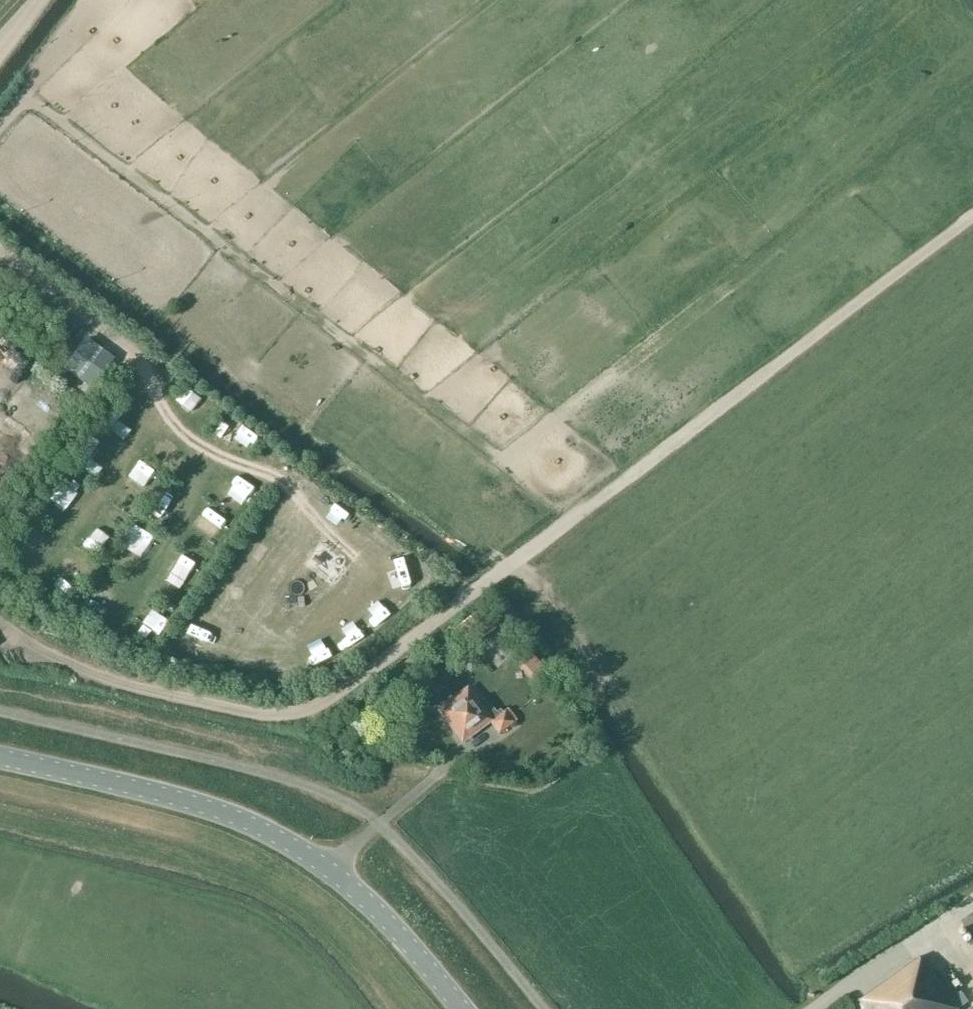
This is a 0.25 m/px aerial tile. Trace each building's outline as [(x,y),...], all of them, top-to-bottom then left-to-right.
[(84,340),(64,367),(88,386),(109,358),(84,340)] [(494,636),(475,651),(491,671),(511,658),(494,636)] [(468,690),(441,711),(463,740),(490,720),(499,734),(517,719),(508,708),(503,712),(501,709),(497,712),(492,704),(484,711),(468,690)] [(963,923),(972,937),(972,916),(963,923)] [(919,958),(862,1001),(868,1008),(959,1008),(934,972),(932,975),(919,958)]
